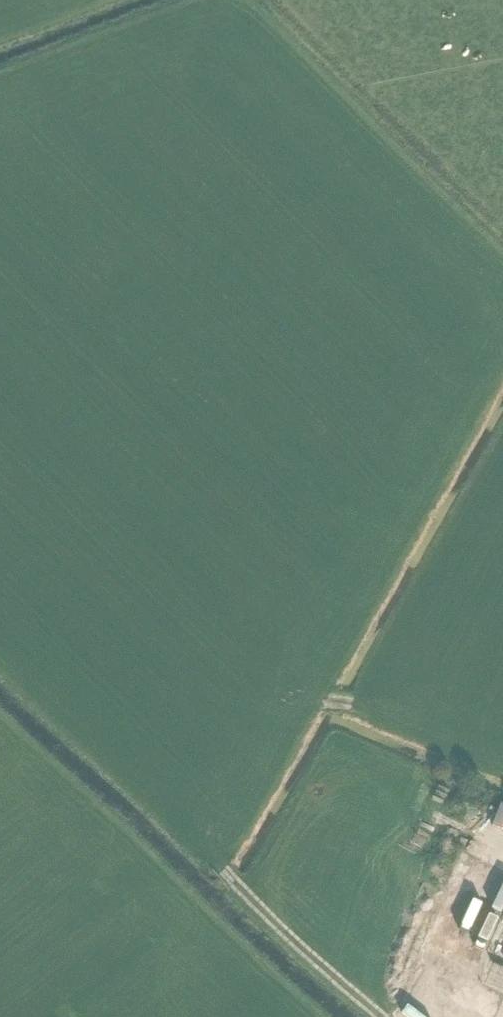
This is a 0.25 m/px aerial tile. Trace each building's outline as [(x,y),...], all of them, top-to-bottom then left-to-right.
[(484,796),(476,816),(486,820),(494,800),(484,796)] [(472,894),(485,854),(461,846),(448,887),(472,894)]
